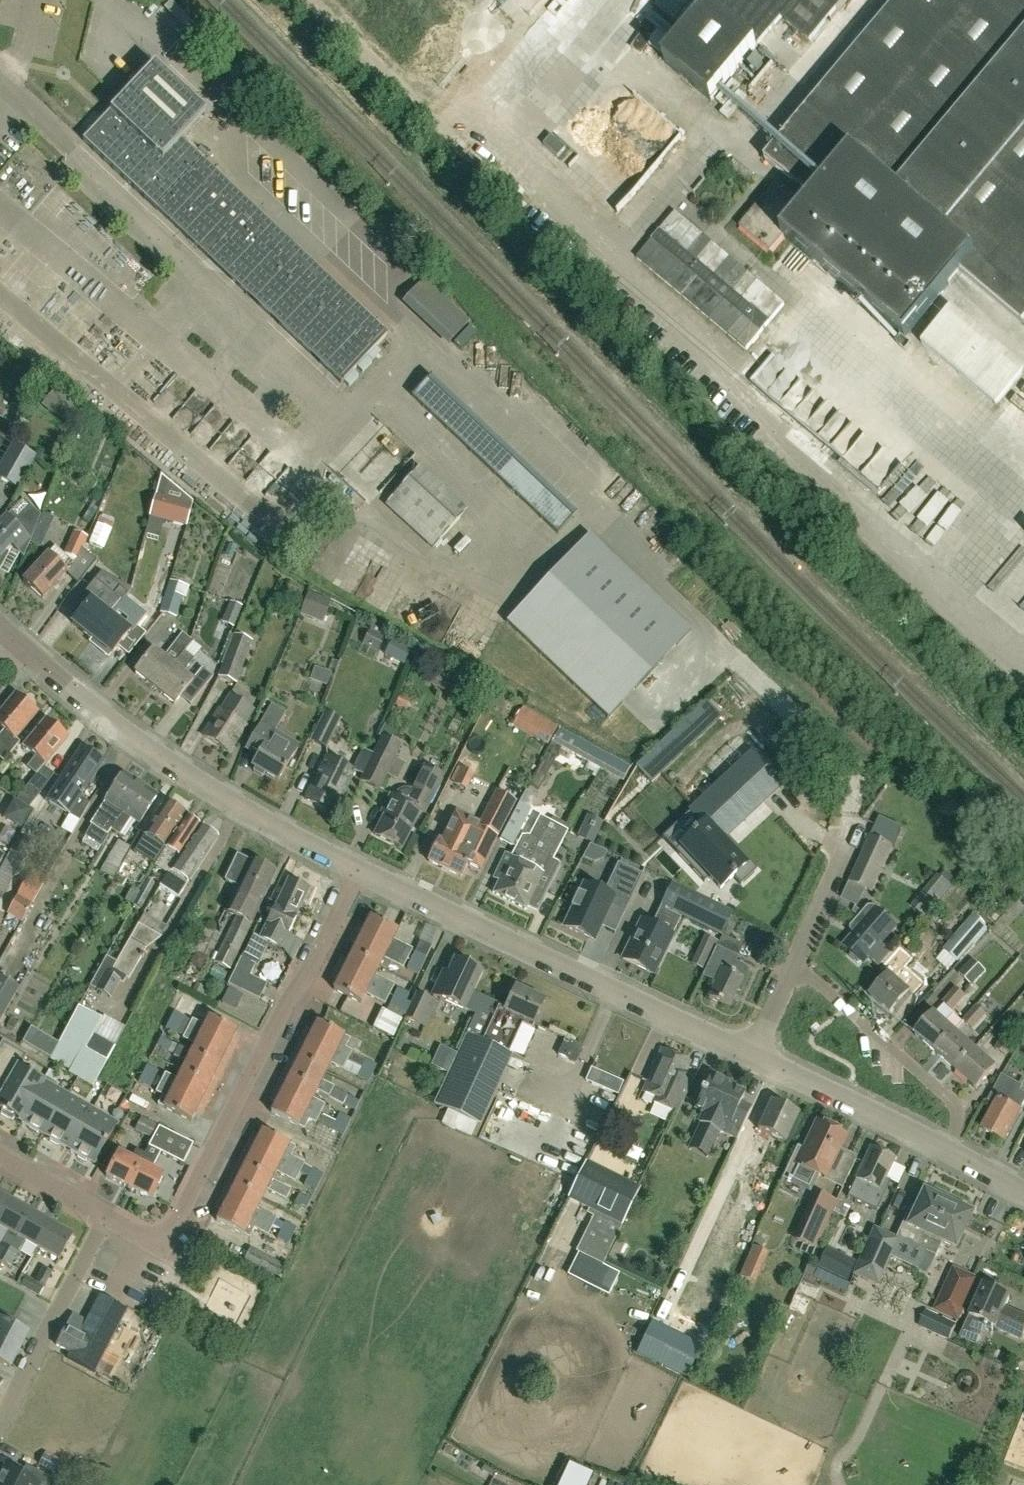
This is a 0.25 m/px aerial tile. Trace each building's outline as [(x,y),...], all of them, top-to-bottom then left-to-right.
[(666,61),(712,100),(782,17),(810,40),(844,0),(717,0),(666,61)] [(740,226),(771,253),(785,237),(906,336),(961,269),(1023,320),(1023,321),(1023,0),(900,0),(766,159),(815,200),(809,207),(778,181),(740,226)] [(206,114),(154,65),(82,140),(341,384),(387,335),(181,141),(206,114)] [(620,205),(629,211),(657,171),(647,165),(620,205)] [(692,247),(707,229),(678,206),(663,225),(692,247)] [(639,257),(680,286),(695,266),(654,237),(639,257)] [(701,255),(717,268),(732,251),(716,238),(701,255)] [(733,252),(718,269),(736,285),(752,268),(733,252)] [(737,287),(776,322),(793,303),(753,268),(737,287)] [(403,302),(450,345),(470,322),(424,279),(405,297),(406,299),(403,302)] [(931,313),(939,321),(921,342),(996,403),(1023,373),(1023,367),(952,306),(948,309),(940,303),(931,313)] [(753,350),(770,331),(746,310),(729,330),(753,350)] [(168,383),(175,389),(180,383),(151,359),(135,379),(157,397),(168,383)] [(186,401),(206,419),(217,406),(197,388),(186,401)] [(22,448),(6,477),(21,485),(36,457),(22,448)] [(415,475),(387,504),(434,547),(461,518),(415,475)] [(160,476),(148,516),(186,527),(193,503),(160,476)] [(8,501),(9,486),(0,486),(0,501),(8,501)] [(30,504),(24,500),(0,524),(0,557),(12,545),(24,557),(41,515),(30,504)] [(54,534),(61,512),(48,508),(41,530),(54,534)] [(96,559),(85,551),(82,549),(88,536),(75,530),(65,554),(77,559),(72,564),(68,560),(67,561),(63,558),(66,555),(56,546),(49,553),(24,580),(43,598),(67,573),(74,579),(77,582),(87,571),(96,559)] [(609,719),(691,631),(589,535),(507,623),(609,719)] [(170,580),(161,613),(177,618),(184,596),(187,597),(190,586),(188,585),(190,580),(173,575),(171,580),(170,580)] [(309,592),(300,615),(323,623),(332,601),(309,592)] [(131,631),(121,623),(128,612),(127,612),(133,603),(126,597),(125,597),(115,611),(111,615),(93,639),(102,646),(100,649),(109,657),(112,654),(131,631)] [(93,639),(111,615),(91,599),(73,623),(93,639)] [(222,622),(234,627),(243,606),(230,601),(222,622)] [(222,667),(240,674),(254,638),(236,632),(222,667)] [(155,688),(192,641),(183,633),(164,657),(154,649),(135,672),(155,688)] [(202,668),(192,680),(184,673),(202,648),(192,641),(155,688),(175,704),(181,697),(190,705),(213,677),(202,668)] [(399,700),(410,708),(422,692),(410,684),(399,700)] [(6,732),(0,739),(0,757),(5,761),(21,742),(16,739),(38,712),(16,694),(0,713),(0,727),(6,732)] [(220,707),(211,723),(204,735),(230,751),(247,723),(246,722),(254,708),(230,694),(221,708),(220,707)] [(722,717),(706,700),(695,710),(712,727),(722,717)] [(274,732),(279,723),(285,713),(272,705),(247,748),(259,755),(253,765),(279,780),(291,759),(296,752),(282,745),(286,739),(274,732)] [(553,736),(560,723),(527,706),(520,719),(553,736)] [(712,727),(695,710),(685,719),(702,736),(712,727)] [(327,748),(340,723),(342,718),(326,711),(311,740),(327,748)] [(69,737),(51,723),(47,719),(24,747),(37,757),(29,767),(37,774),(17,800),(29,808),(35,811),(43,796),(39,794),(54,774),(44,767),(46,765),(69,737)] [(702,736),(685,719),(679,725),(675,729),(692,746),(702,736)] [(692,746),(675,729),(665,738),(682,755),(692,746)] [(402,744),(382,734),(358,780),(379,791),(402,744)] [(682,755),(665,738),(656,748),(672,765),(682,755)] [(60,779),(61,780),(48,800),(70,815),(62,829),(72,835),(90,802),(82,798),(84,795),(83,794),(104,761),(82,747),(60,779)] [(672,765),(656,748),(646,758),(662,774),(672,765)] [(753,752),(680,821),(692,834),(693,835),(707,822),(713,829),(721,823),(730,832),(734,829),(782,783),(753,752)] [(327,756),(306,799),(335,813),(356,770),(327,756)] [(662,774),(646,758),(636,767),(652,784),(662,774)] [(426,767),(408,803),(391,795),(382,813),(386,815),(376,835),(403,848),(421,811),(424,812),(442,775),(426,767)] [(464,768),(454,783),(468,790),(475,774),(464,768)] [(646,796),(652,784),(632,773),(626,785),(646,796)] [(123,812),(141,786),(123,774),(90,824),(107,835),(111,829),(113,831),(123,812)] [(639,809),(646,796),(626,785),(619,798),(639,809)] [(157,797),(141,786),(123,812),(113,831),(120,836),(131,818),(139,824),(157,797)] [(439,838),(428,860),(461,876),(467,864),(481,870),(516,802),(496,791),(479,824),(456,813),(450,825),(443,840),(439,838)] [(633,821),(639,809),(619,798),(613,812),(633,821)] [(165,847),(186,817),(187,816),(166,802),(145,834),(157,842),(149,856),(156,862),(154,866),(155,867),(158,862),(167,849),(165,847)] [(500,839),(513,845),(532,809),(519,803),(500,839)] [(633,821),(613,812),(606,824),(627,834),(633,821)] [(531,859),(550,821),(541,816),(524,850),(518,847),(513,857),(508,854),(497,875),(502,878),(495,891),(494,891),(494,892),(511,901),(515,893),(517,894),(531,866),(526,864),(529,858),(531,859)] [(160,886),(200,826),(186,817),(165,847),(167,849),(158,862),(155,867),(167,874),(160,886),(161,887),(160,886)] [(568,830),(550,821),(531,859),(529,858),(526,864),(531,866),(517,894),(515,893),(511,901),(527,909),(528,908),(527,908),(529,905),(538,910),(561,864),(553,859),(568,830)] [(690,837),(675,852),(704,883),(709,878),(720,889),(733,877),(740,885),(757,870),(735,847),(731,851),(721,840),(725,837),(730,832),(721,823),(713,829),(707,822),(693,835),(692,834),(689,836),(690,837)] [(653,846),(627,834),(606,824),(596,846),(630,862),(646,869),(650,857),(653,846)] [(219,838),(200,826),(160,886),(161,887),(178,898),(188,884),(189,884),(219,838)] [(880,826),(875,838),(871,836),(850,881),(873,892),(894,846),(892,845),(898,831),(880,826)] [(11,851),(0,870),(0,900),(24,858),(22,857),(31,841),(19,835),(11,851)] [(114,880),(131,847),(119,840),(101,872),(114,880)] [(143,854),(131,847),(114,880),(124,886),(143,854)] [(251,924),(276,873),(252,862),(238,855),(225,881),(239,888),(228,912),(236,916),(214,962),(230,969),(253,925),(251,924)] [(625,912),(645,870),(644,869),(641,875),(617,864),(603,894),(584,885),(580,894),(577,893),(571,908),(573,909),(565,927),(594,940),(600,927),(610,905),(624,912),(625,912)] [(8,914),(22,922),(44,884),(47,878),(32,870),(8,914)] [(288,879),(260,938),(281,948),(309,889),(288,879)] [(155,884),(147,880),(140,892),(148,897),(155,884)] [(655,973),(673,934),(682,917),(667,910),(668,908),(713,930),(705,947),(714,952),(723,935),(734,913),(673,883),(655,918),(646,913),(643,920),(642,920),(624,959),(655,973)] [(864,963),(897,927),(888,919),(884,924),(867,909),(851,928),(856,932),(844,945),(864,963)] [(961,930),(945,949),(960,961),(976,943),(976,944),(990,929),(975,914),(961,930)] [(139,924),(117,962),(112,971),(124,979),(129,981),(147,948),(163,937),(139,924)] [(393,966),(404,945),(368,926),(357,947),(393,966)] [(746,967),(735,962),(743,944),(723,935),(714,952),(712,956),(702,976),(716,983),(710,998),(730,1007),(737,991),(741,994),(749,976),(748,970),(746,967)] [(383,986),(393,966),(357,947),(346,968),(383,986)] [(112,971),(117,962),(106,957),(90,987),(110,998),(120,982),(122,983),(124,979),(112,971)] [(254,966),(240,959),(227,985),(257,1000),(265,985),(249,977),(254,966)] [(973,959),(959,974),(973,986),(987,971),(973,959)] [(463,1010),(481,972),(455,960),(445,982),(440,980),(433,995),(463,1010)] [(415,977),(421,966),(413,962),(408,973),(415,977)] [(383,986),(346,968),(336,988),(372,1006),(383,986)] [(915,973),(907,981),(903,986),(891,975),(890,975),(871,996),(892,1014),(894,1011),(897,1014),(912,997),(926,983),(915,973)] [(17,990),(0,980),(0,1019),(17,990)] [(411,1000),(416,989),(409,986),(404,997),(411,1000)] [(229,988),(221,1003),(236,1011),(243,996),(229,988)] [(362,1027),(372,1006),(336,988),(325,1009),(362,1027)] [(515,988),(505,1010),(499,1007),(483,1041),(509,1053),(521,1025),(524,1026),(532,1029),(534,1025),(545,1001),(515,988)] [(957,988),(943,1002),(953,1010),(967,996),(957,988)] [(417,992),(405,1018),(420,1025),(433,999),(417,992)] [(406,1011),(411,1000),(404,997),(399,1008),(406,1011)] [(977,1006),(964,1021),(973,1029),(987,1015),(977,1006)] [(119,1039),(98,1028),(103,1019),(78,1008),(50,1058),(70,1070),(69,1072),(94,1086),(108,1061),(119,1039)] [(178,1024),(183,1013),(176,1009),(170,1020),(178,1024)] [(228,1049),(238,1027),(202,1009),(191,1030),(228,1049)] [(936,1053),(956,1030),(935,1012),(916,1034),(936,1053)] [(391,1029),(396,1018),(389,1015),(384,1026),(391,1029)] [(358,1035),(322,1016),(311,1036),(348,1055),(358,1035)] [(168,1044),(173,1033),(166,1030),(160,1040),(168,1044)] [(217,1069),(228,1049),(191,1030),(181,1051),(217,1069)] [(956,1071),(976,1049),(956,1030),(936,1053),(956,1071)] [(1006,1032),(996,1049),(1007,1055),(1017,1038),(1006,1032)] [(434,1103),(449,1110),(443,1124),(471,1138),(477,1123),(481,1125),(514,1055),(509,1053),(483,1041),(467,1033),(434,1103)] [(348,1055),(311,1036),(302,1055),(338,1074),(348,1055)] [(163,1055),(168,1044),(160,1040),(155,1051),(163,1055)] [(4,1093),(18,1067),(26,1055),(3,1042),(0,1048),(0,1091),(3,1093),(4,1093)] [(694,1079),(685,1075),(691,1062),(676,1056),(661,1049),(647,1082),(643,1092),(656,1098),(654,1103),(655,1104),(677,1114),(694,1079)] [(997,1067),(976,1049),(956,1071),(977,1089),(997,1067)] [(217,1069),(181,1051),(171,1071),(207,1089),(217,1069)] [(373,1068),(378,1057),(371,1053),(366,1064),(373,1068)] [(338,1074),(302,1055),(292,1075),(328,1093),(338,1074)] [(368,1078),(373,1068),(366,1064),(361,1075),(368,1078)] [(44,1081),(18,1067),(4,1093),(3,1093),(0,1099),(0,1109),(2,1110),(0,1113),(0,1114),(12,1120),(14,1117),(21,1121),(44,1081)] [(142,1082),(148,1071),(140,1068),(135,1079),(142,1082)] [(207,1089),(171,1071),(161,1092),(197,1110),(207,1089)] [(328,1093),(292,1075),(282,1094),(318,1112),(328,1093)] [(740,1104),(744,1095),(727,1087),(728,1085),(710,1076),(695,1109),(704,1113),(699,1124),(720,1134),(721,1132),(737,1140),(739,1135),(751,1109),(740,1104)] [(45,1135),(68,1095),(44,1081),(21,1121),(30,1126),(28,1129),(37,1133),(38,1131),(45,1135)] [(1020,1111),(1023,1105),(1023,1094),(1016,1090),(1008,1105),(1001,1101),(1001,1099),(998,1098),(998,1096),(993,1093),(988,1102),(996,1105),(984,1128),(1005,1140),(1021,1112),(1020,1111)] [(186,1131),(197,1110),(161,1092),(150,1113),(186,1131)] [(318,1112),(282,1094),(272,1114),(308,1133),(318,1112)] [(69,1149),(92,1109),(68,1095),(45,1135),(52,1138),(50,1141),(58,1146),(60,1143),(69,1149)] [(361,1110),(366,1099),(358,1095),(353,1106),(361,1110)] [(758,1129),(786,1142),(799,1113),(771,1100),(758,1129)] [(356,1120),(361,1110),(353,1106),(348,1117),(356,1120)] [(117,1123),(92,1109),(69,1149),(78,1154),(77,1157),(85,1161),(87,1159),(94,1163),(117,1123)] [(154,1140),(160,1127),(159,1126),(142,1117),(135,1130),(154,1140)] [(304,1140),(268,1121),(258,1141),(294,1160),(304,1140)] [(818,1122),(805,1150),(797,1146),(780,1184),(791,1189),(800,1170),(822,1180),(824,1175),(828,1173),(832,1175),(839,1159),(837,1154),(846,1135),(818,1122)] [(341,1137),(346,1126),(339,1123),(334,1134),(341,1137)] [(164,1176),(152,1170),(161,1153),(184,1164),(194,1144),(160,1127),(154,1140),(146,1155),(129,1188),(152,1200),(164,1176)] [(284,1179),(294,1160),(258,1141),(248,1161),(284,1179)] [(855,1179),(856,1179),(848,1196),(878,1210),(891,1180),(886,1178),(895,1158),(871,1146),(855,1179)] [(129,1188),(146,1155),(136,1150),(131,1159),(119,1153),(106,1176),(129,1188)] [(324,1175),(329,1164),(322,1160),(316,1171),(324,1175)] [(274,1198),(284,1179),(248,1161),(238,1180),(274,1198)] [(601,1170),(586,1163),(569,1201),(624,1225),(641,1187),(626,1180),(622,1188),(598,1177),(601,1170)] [(274,1198),(238,1180),(228,1199),(265,1218),(274,1198)] [(315,1194),(320,1184),(312,1180),(307,1191),(315,1194)] [(310,1205),(315,1194),(307,1191),(302,1202),(310,1205)] [(793,1239),(816,1250),(838,1201),(815,1191),(793,1239)] [(927,1251),(949,1199),(935,1192),(934,1196),(924,1191),(908,1225),(924,1233),(918,1247),(927,1251)] [(10,1202),(0,1196),(0,1219),(10,1202)] [(265,1218),(228,1199),(218,1219),(254,1238),(265,1218)] [(963,1205),(949,1199),(927,1251),(935,1255),(942,1241),(955,1248),(971,1213),(962,1209),(963,1205)] [(31,1214),(10,1202),(0,1219),(0,1227),(18,1237),(31,1214)] [(39,1249),(52,1225),(31,1214),(18,1237),(39,1249)] [(302,1236),(307,1226),(300,1222),(295,1233),(302,1236)] [(73,1237),(52,1225),(39,1249),(59,1260),(73,1237)] [(874,1229),(854,1274),(878,1284),(897,1239),(874,1229)] [(297,1247),(302,1236),(295,1233),(290,1244),(297,1247)] [(746,1270),(760,1274),(770,1244),(756,1240),(746,1270)] [(12,1249),(1,1243),(0,1246),(0,1269),(3,1264),(12,1249)] [(280,1278),(286,1265),(251,1247),(244,1260),(280,1278)] [(856,1262),(827,1247),(817,1267),(847,1281),(856,1262)] [(19,1253),(12,1249),(3,1264),(11,1268),(19,1253)] [(17,1284),(21,1286),(39,1297),(53,1272),(43,1268),(35,1281),(26,1276),(27,1275),(23,1274),(17,1284)] [(940,1311),(958,1319),(977,1279),(959,1271),(940,1311)] [(970,1316),(971,1316),(961,1337),(979,1345),(987,1340),(993,1327),(1022,1340),(1023,1335),(1023,1317),(1006,1308),(1011,1297),(985,1285),(970,1316)] [(927,1311),(920,1325),(951,1340),(958,1325),(927,1311)] [(110,1335),(97,1328),(73,1316),(58,1345),(94,1364),(110,1335)] [(0,1318),(0,1362),(10,1367),(22,1345),(28,1334),(0,1318)] [(30,1481),(6,1468),(0,1479),(0,1484),(55,1484),(57,1481),(36,1470),(30,1481)] [(82,1479),(71,1474),(66,1484),(79,1484),(82,1479)] [(558,1484),(570,1484),(572,1478),(562,1474),(558,1484)]
